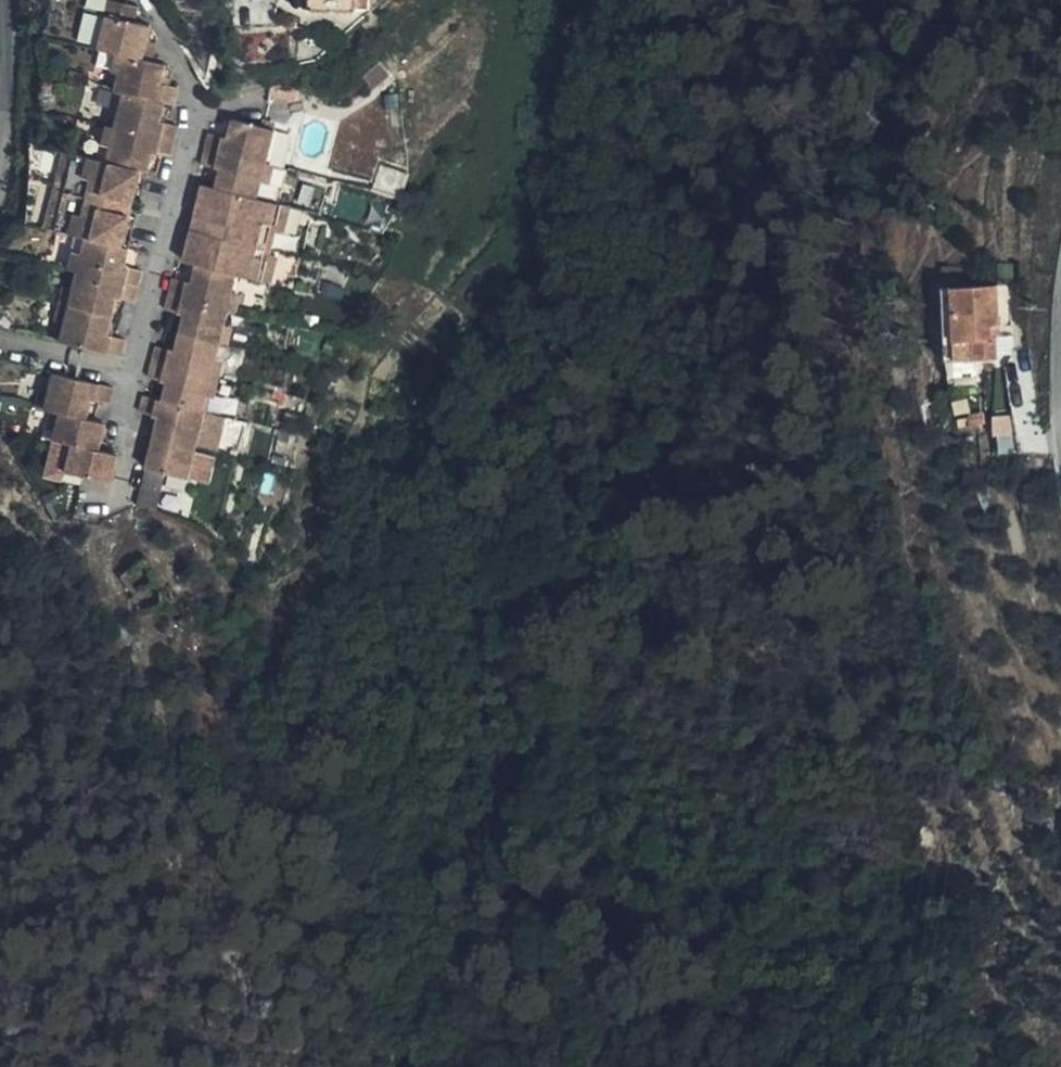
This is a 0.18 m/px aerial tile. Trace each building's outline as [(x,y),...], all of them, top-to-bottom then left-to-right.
[(112,0),(108,0),(96,47),(114,52),(122,54),(141,59),(149,26),(134,21),(136,6),(112,0)] [(85,9),(79,39),(96,42),(102,12),(85,9)] [(122,54),(114,52),(109,71),(118,73),(122,54)] [(157,63),(141,59),(122,54),(118,73),(113,90),(122,92),(165,103),(174,105),(178,89),(169,86),(160,83),(165,65),(157,63)] [(109,109),(117,112),(122,92),(113,90),(109,109)] [(113,126),(174,142),(177,125),(170,123),(160,121),(165,103),(122,92),(117,112),(113,126)] [(274,130),(233,120),(228,139),(209,134),(204,149),(266,164),(274,130)] [(108,146),(113,126),(105,124),(99,145),(108,146)] [(139,170),(147,172),(152,154),(163,157),(170,158),(174,142),(113,126),(108,146),(104,161),(139,170)] [(262,182),(266,164),(204,149),(201,165),(208,167),(220,170),(215,188),(258,199),(262,182)] [(65,185),(72,153),(64,151),(56,183),(65,185)] [(86,238),(121,245),(129,213),(96,206),(99,195),(131,203),(139,170),(104,161),(72,153),(65,185),(53,230),(86,238)] [(275,166),(266,164),(262,182),(271,185),(275,166)] [(56,183),(45,228),(53,230),(65,185),(56,183)] [(269,202),(258,199),(215,188),(203,185),(195,217),(229,226),(225,238),(192,231),(184,262),(197,265),(238,276),(250,279),(255,257),(264,224),(269,202)] [(96,206),(129,213),(131,203),(99,195),(96,206)] [(272,227),(279,204),(269,202),(264,224),(272,227)] [(229,226),(195,217),(192,231),(225,238),(229,226)] [(81,254),(77,271),(139,286),(142,271),(133,268),(124,266),(128,247),(121,245),(86,238),(81,254)] [(71,251),(66,268),(77,271),(81,254),(71,251)] [(255,257),(250,279),(259,281),(265,260),(255,257)] [(192,283),(179,280),(173,279),(169,295),(229,310),(234,292),(238,276),(197,265),(192,283)] [(72,288),(68,304),(111,316),(116,298),(126,301),(134,303),(139,286),(77,271),(72,288)] [(63,286),(58,302),(68,304),(72,288),(63,286)] [(997,358),(997,337),(994,337),(993,325),(1000,324),(997,286),(942,288),(948,361),(997,358)] [(234,292),(229,310),(237,312),(242,293),(234,292)] [(229,310),(169,295),(165,310),(171,312),(184,315),(179,333),(221,343),(229,310)] [(68,304),(58,302),(54,322),(63,323),(68,304)] [(63,323),(59,341),(121,356),(125,339),(117,337),(107,334),(111,316),(68,304),(63,323)] [(994,337),(997,337),(1001,335),(1000,324),(993,325),(994,337)] [(221,343),(179,333),(175,351),(162,348),(156,347),(152,363),(213,377),(217,359),(221,343)] [(225,360),(217,359),(213,377),(220,379),(225,360)] [(213,377),(152,363),(148,378),(154,379),(166,383),(163,401),(205,412),(208,396),(213,377)] [(49,409),(57,411),(85,418),(90,399),(100,403),(108,405),(112,388),(52,373),(48,389),(48,390),(43,408),(49,409)] [(220,379),(213,377),(208,396),(215,398),(220,379)] [(39,388),(34,406),(43,408),(48,390),(48,389),(39,388)] [(163,401),(149,398),(143,396),(139,413),(151,416),(158,418),(154,436),(196,447),(205,412),(163,401)] [(44,427),(53,429),(57,411),(49,409),(44,427)] [(53,429),(51,438),(62,441),(71,443),(97,449),(104,423),(95,421),(85,418),(57,411),(53,429)] [(987,423),(985,411),(970,413),(972,426),(987,423)] [(213,413),(205,412),(196,447),(204,448),(213,413)] [(1005,434),(1016,432),(1014,417),(998,418),(1000,434),(1005,434)] [(1019,451),(1016,432),(1005,434),(1008,453),(1019,451)] [(154,436),(146,468),(167,474),(189,479),(196,447),(154,436)] [(71,443),(62,441),(58,459),(66,460),(71,443)] [(83,475),(109,481),(117,454),(97,449),(71,443),(66,460),(64,469),(83,475)] [(146,468),(138,504),(157,509),(167,474),(146,468)]
